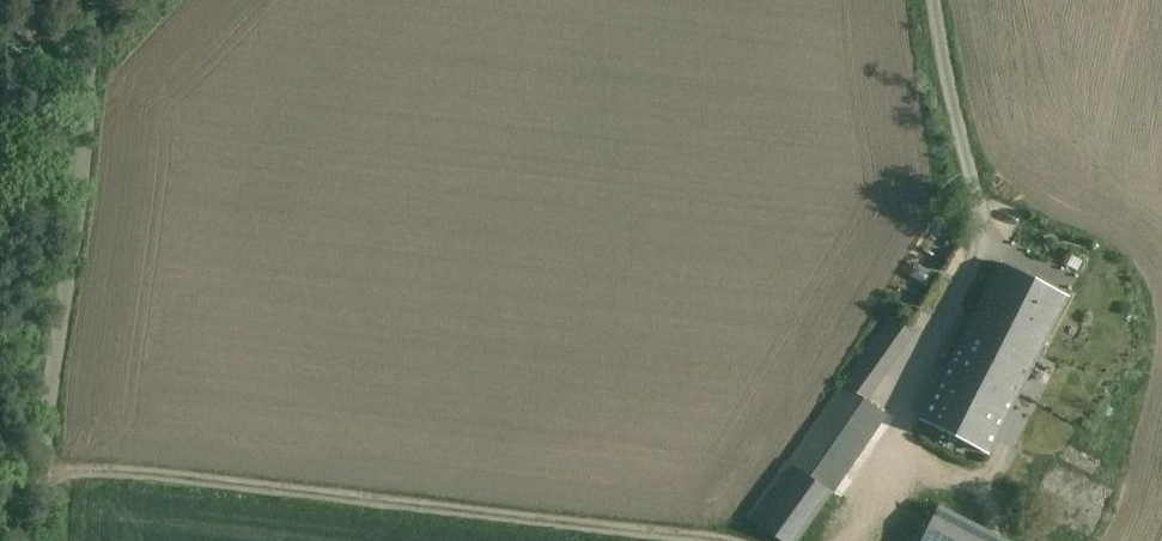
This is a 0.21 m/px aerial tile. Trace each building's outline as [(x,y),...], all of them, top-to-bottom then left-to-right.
[(1002,264),(978,312),(1042,344),(1066,296),(1002,264)] [(1042,344),(978,312),(922,421),(986,453),(1042,344)] [(891,318),(844,386),(864,400),(912,333),(891,318)] [(750,520),(780,540),(795,540),(884,414),(864,400),(844,386),(750,520)] [(920,540),(1005,540),(938,506),(920,540)]
